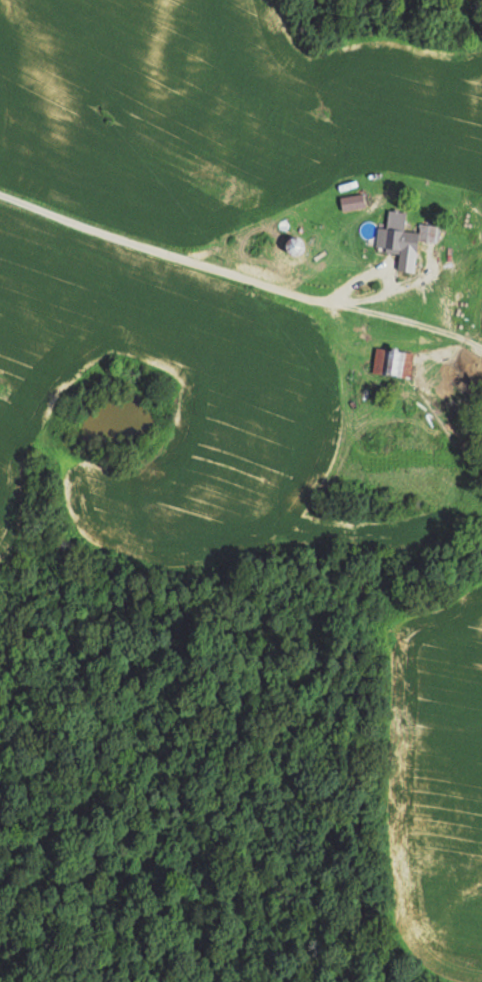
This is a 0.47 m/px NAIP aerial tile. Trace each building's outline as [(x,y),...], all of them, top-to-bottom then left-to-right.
[(385,203),(394,203),(394,187),(385,187),(385,203)] [(417,238),(445,244),(449,226),(434,223),(435,219),(422,216),(417,238)] [(400,251),(400,228),(383,228),(383,251),(400,251)] [(409,377),(412,351),(373,347),(371,373),(409,377)]
